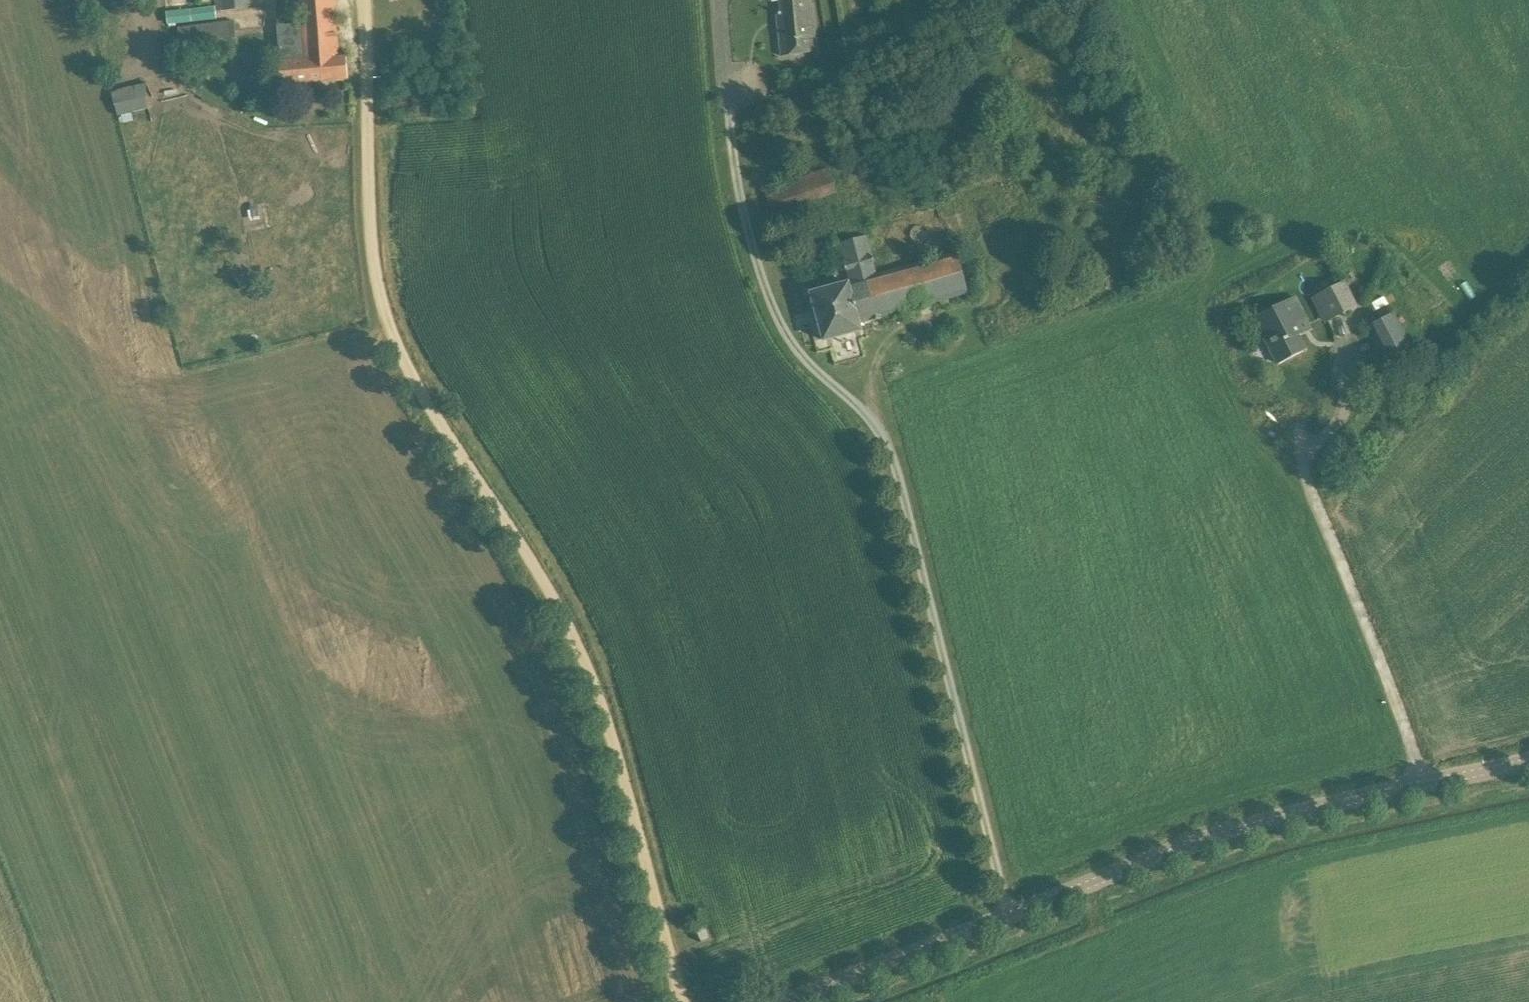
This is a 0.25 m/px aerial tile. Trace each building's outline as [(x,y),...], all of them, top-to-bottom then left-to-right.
[(211,6),(216,6),(216,11),(250,9),(249,0),(210,0),(211,6)] [(278,25),(283,84),(349,78),(347,56),(340,57),(336,0),(300,0),(302,23),(278,25)] [(792,55),(818,52),(811,0),(783,0),(783,1),(781,1),(781,7),(778,7),(779,14),(778,14),(782,56),(792,55)] [(214,6),(192,8),(193,22),(216,20),(214,6)] [(235,19),(179,27),(183,55),(189,54),(191,66),(203,65),(201,52),(239,47),(235,19)] [(139,99),(135,85),(111,91),(115,105),(139,99)] [(825,340),(830,339),(863,330),(861,323),(881,318),(969,292),(958,254),(879,277),(868,237),(841,245),(851,282),(812,292),(816,310),(812,311),(816,324),(820,322),(825,340)] [(1315,296),(1319,303),(1328,321),(1357,306),(1344,281),(1315,296)] [(1302,333),(1298,325),(1307,320),(1296,298),(1284,304),(1258,317),(1273,346),(1271,347),(1279,362),(1306,348),(1298,334),(1302,333)] [(1388,361),(1406,352),(1410,350),(1391,314),(1370,325),(1388,361)] [(706,925),(697,929),(702,942),(712,938),(706,925)]
